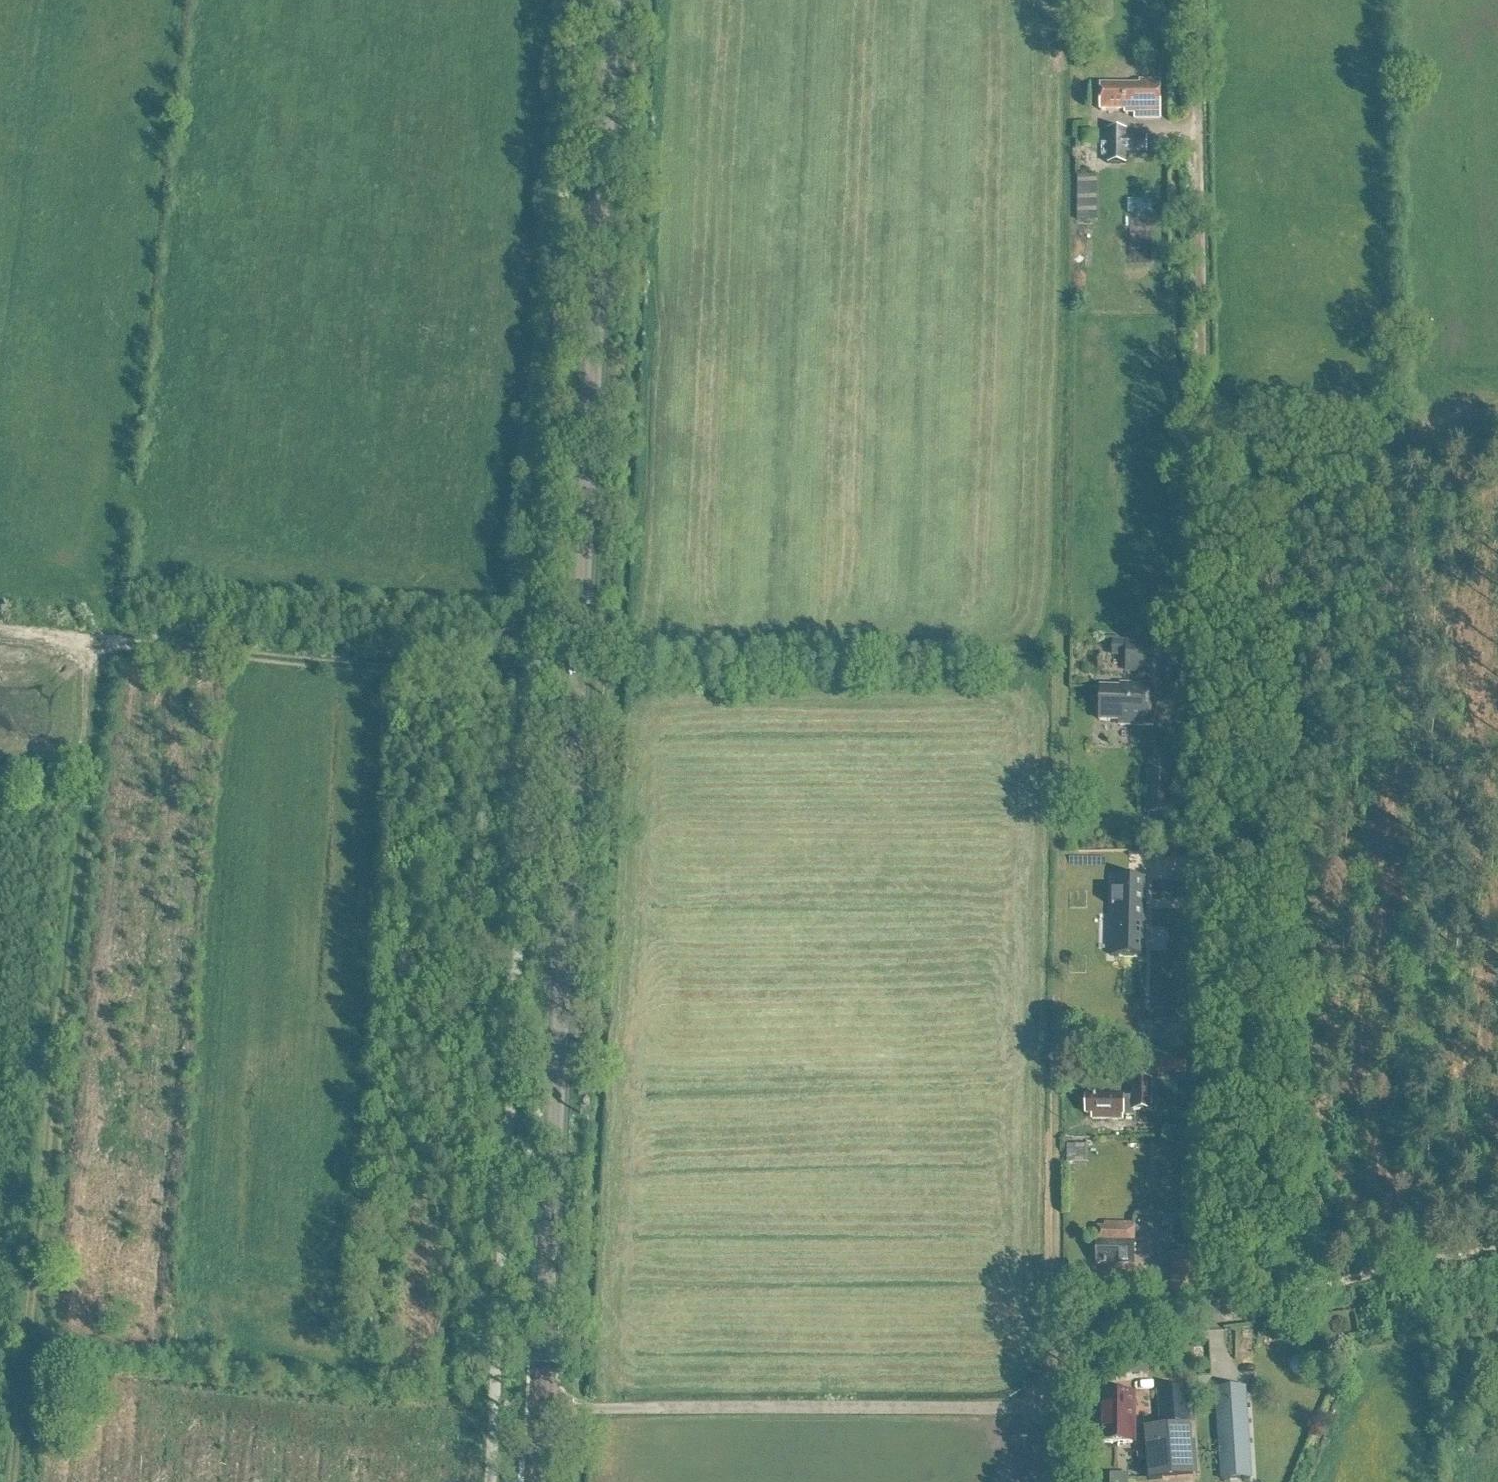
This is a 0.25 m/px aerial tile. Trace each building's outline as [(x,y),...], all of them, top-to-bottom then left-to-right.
[(1159,120),(1160,82),(1139,82),(1139,87),(1100,87),(1100,112),(1124,112),(1124,116),(1134,116),(1134,120),(1159,120)] [(1126,166),(1126,155),(1147,155),(1146,138),(1126,138),(1126,131),(1107,132),(1106,166),(1126,166)] [(1099,222),(1100,177),(1081,176),(1081,222),(1099,222)] [(1131,212),(1153,213),(1154,201),(1132,200),(1131,212)] [(1142,637),(1165,637),(1165,612),(1141,612),(1142,637)] [(1137,673),(1161,673),(1161,645),(1124,644),(1124,656),(1137,657),(1137,673)] [(1139,688),(1133,687),(1133,685),(1119,685),(1119,688),(1100,687),(1098,723),(1118,724),(1118,728),(1153,729),(1153,726),(1155,726),(1156,689),(1155,689),(1155,686),(1139,686),(1139,688)] [(1128,865),(1128,851),(1107,850),(1107,864),(1128,865)] [(1112,951),(1112,957),(1145,958),(1145,952),(1146,909),(1144,909),(1145,900),(1146,900),(1147,880),(1113,880),(1113,914),(1113,951),(1112,951)] [(1151,993),(1151,1005),(1181,1006),(1181,994),(1151,993)] [(1163,1048),(1176,1047),(1176,1034),(1162,1034),(1163,1048)] [(1150,1073),(1162,1073),(1183,1073),(1183,1061),(1150,1061),(1150,1073)] [(1133,1118),(1133,1112),(1151,1112),(1151,1082),(1132,1082),(1132,1098),(1086,1098),(1086,1115),(1092,1115),(1092,1120),(1123,1120),(1123,1118),(1133,1118)] [(1089,1165),(1089,1147),(1068,1146),(1067,1164),(1089,1165)] [(1134,1266),(1134,1224),(1104,1224),(1104,1229),(1097,1228),(1096,1265),(1134,1266)] [(1162,1481),(1195,1478),(1190,1426),(1186,1390),(1157,1393),(1160,1429),(1144,1431),(1148,1481),(1162,1481)] [(1223,1481),(1250,1478),(1245,1391),(1217,1394),(1223,1481)] [(1136,1446),(1136,1397),(1100,1396),(1100,1446),(1136,1446)]
